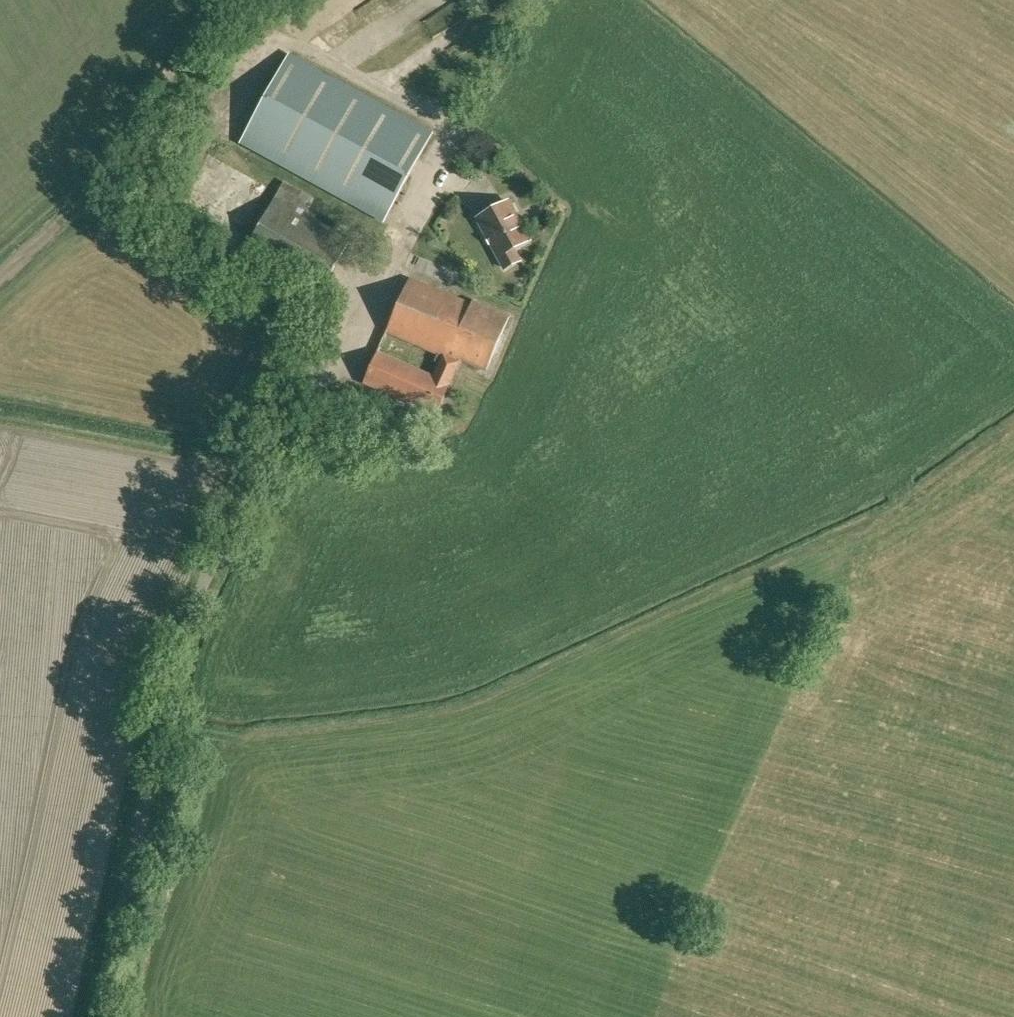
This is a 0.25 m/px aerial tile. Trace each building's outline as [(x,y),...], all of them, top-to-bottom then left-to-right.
[(432,133),(397,113),(398,112),(348,84),(290,53),(239,145),(348,203),(349,202),(384,221),(432,133)] [(321,294),(352,236),(305,212),(314,196),(285,181),(244,252),(321,294)] [(513,248),(530,239),(509,201),(478,218),(505,268),(520,260),(513,248)] [(437,416),(461,361),(487,371),(511,315),(474,300),(473,302),(410,277),(387,333),(442,356),(434,376),(378,351),(363,384),(437,416)]
